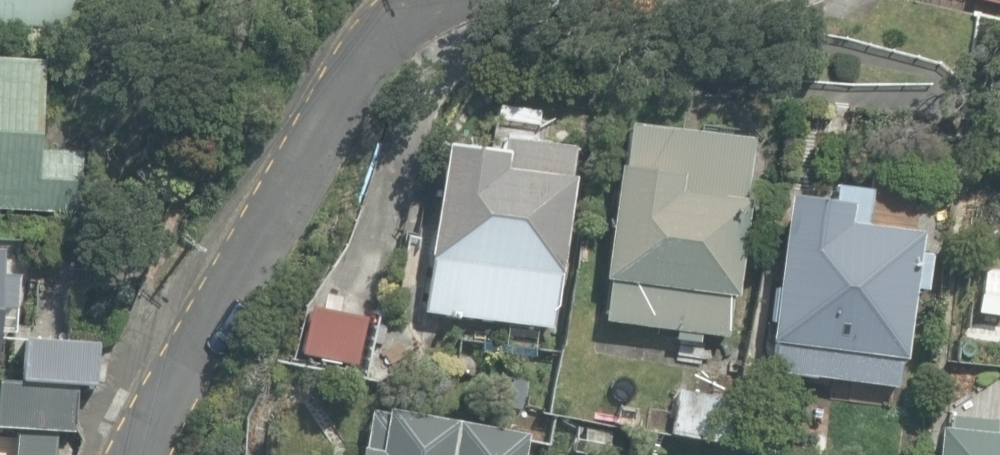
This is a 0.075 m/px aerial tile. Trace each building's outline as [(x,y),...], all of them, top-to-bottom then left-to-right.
[(70,25),(71,0),(0,0),(0,22),(70,25)] [(79,212),(83,148),(40,146),(45,58),(0,56),(0,208),(79,212)] [(675,337),(698,340),(699,332),(726,335),(731,293),(737,294),(749,199),(744,199),(750,139),(628,123),(623,165),(619,165),(604,277),(610,278),(605,318),(677,328),(675,337)] [(423,310),(553,328),(561,270),(574,178),(570,177),(574,148),(504,138),(502,151),(444,143),(428,255),(431,256),(423,310)] [(827,403),(846,405),(849,382),(896,386),(901,356),(906,357),(923,212),(870,204),(872,191),(829,185),(827,199),(787,193),(770,340),(775,340),(771,368),(831,377),(827,403)] [(14,331),(18,273),(3,273),(4,252),(0,252),(0,330),(14,331)] [(311,366),(370,377),(381,319),(322,308),(311,366)] [(22,380),(95,386),(99,342),(26,336),(22,380)] [(74,428),(77,386),(0,381),(0,423),(74,428)] [(670,432),(727,443),(735,399),(679,388),(670,432)] [(526,432),(387,407),(379,449),(361,446),(359,454),(522,454),(526,432)] [(596,454),(609,454),(613,429),(577,423),(572,451),(596,454)] [(943,428),(939,454),(999,454),(999,434),(943,428)] [(58,438),(18,436),(18,454),(57,454),(58,438)]
